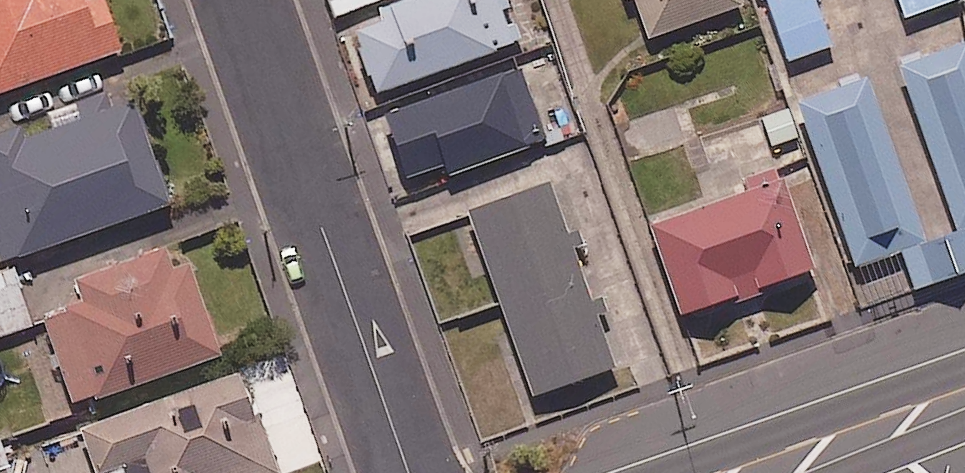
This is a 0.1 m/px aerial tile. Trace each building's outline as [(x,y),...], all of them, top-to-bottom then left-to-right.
[(117,46),(101,0),(0,0),(0,86),(117,46)] [(372,0),(326,0),(334,18),(372,0)] [(375,8),(378,16),(348,27),(371,90),(511,39),(496,0),(397,0),(375,8)] [(737,0),(628,0),(640,36),(737,2),(737,0)] [(786,61),(832,45),(816,0),(765,0),(786,61)] [(903,13),(940,0),(898,0),(903,13)] [(896,62),(956,226),(964,223),(964,40),(964,38),(896,62)] [(542,136),(516,63),(383,110),(405,173),(440,160),(444,171),(542,136)] [(862,74),(794,99),(854,263),(900,247),(922,238),(862,74)] [(18,123),(0,129),(0,257),(166,198),(126,85),(74,103),(77,111),(20,131),(18,123)] [(780,176),(701,201),(649,218),(677,306),(808,264),(780,176)] [(611,363),(546,179),(466,208),(532,391),(611,363)] [(956,226),(922,238),(900,247),(914,286),(964,267),(964,223),(956,226)] [(218,350),(174,229),(71,267),(84,301),(42,317),(73,403),(218,350)] [(10,265),(0,268),(0,333),(30,323),(10,265)] [(275,470),(237,367),(102,417),(77,426),(82,440),(43,455),(50,472),(268,472),(275,470)]
